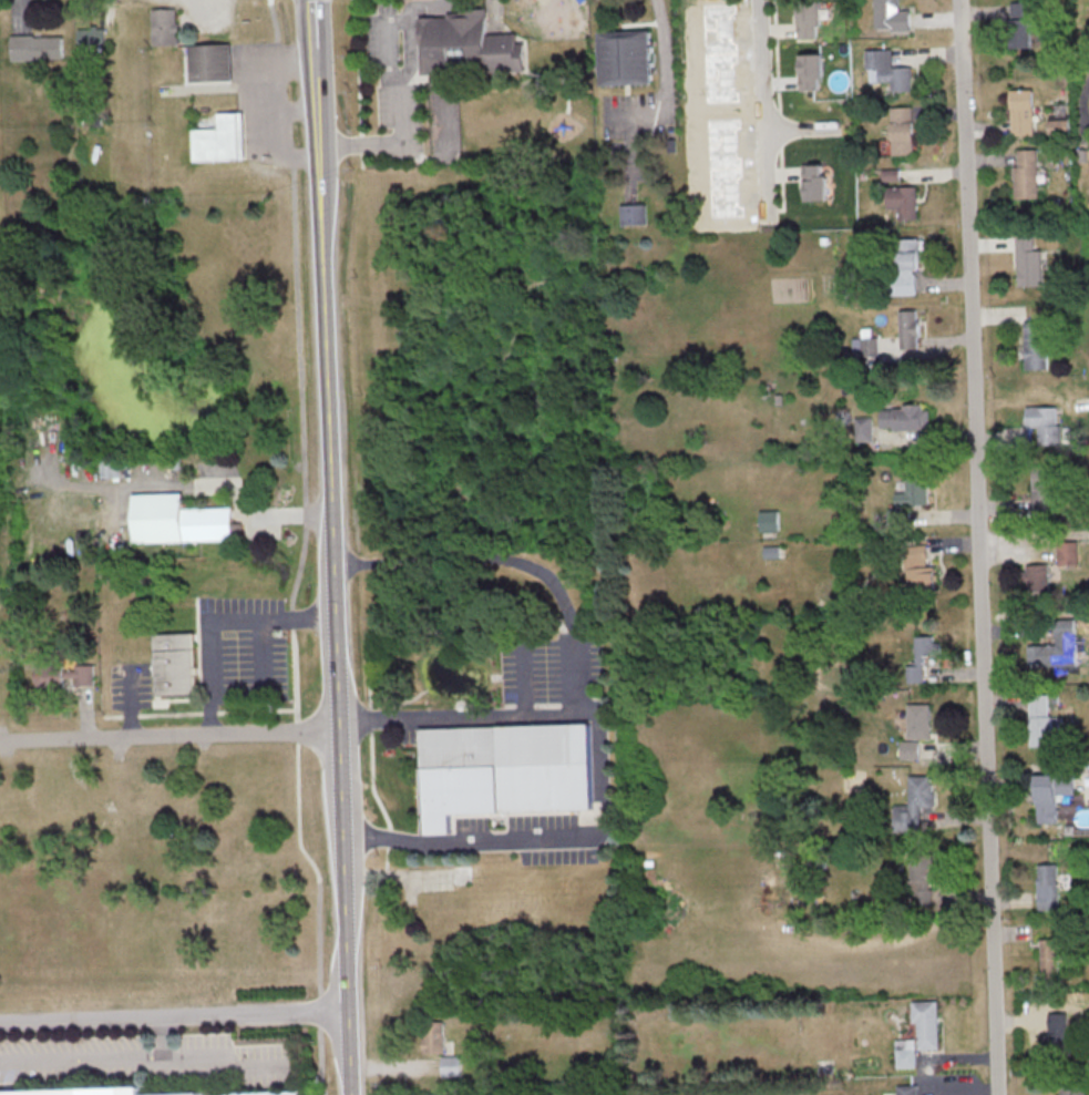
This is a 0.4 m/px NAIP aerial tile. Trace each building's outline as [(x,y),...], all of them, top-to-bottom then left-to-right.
[(910,9),(898,9),(898,0),(875,0),(875,30),(910,29),(910,9)] [(797,38),(820,37),(819,1),(797,2),(797,38)] [(1010,2),(1011,48),(1031,47),(1030,1),(1010,2)] [(152,45),(178,44),(177,7),(151,8),(152,45)] [(421,74),(450,73),(450,66),(468,66),(468,60),(488,59),(488,65),(516,65),(516,33),(487,34),(486,11),(419,13),(421,74)] [(687,39),(708,39),(707,14),(687,14),(687,39)] [(78,28),(78,52),(90,52),(90,44),(105,44),(104,28),(78,28)] [(652,83),(651,30),(598,31),(599,84),(652,83)] [(11,36),(12,60),(63,59),(63,34),(11,36)] [(231,43),(188,44),(189,81),(232,80),(231,43)] [(870,82),(891,81),(891,91),(911,90),(910,67),(892,67),(891,49),(864,50),(865,70),(870,70),(870,82)] [(821,53),(798,54),(799,90),(822,90),(821,53)] [(1033,89),(1010,89),(1010,135),(1033,134),(1033,89)] [(892,154),(913,154),(913,106),(891,107),(892,154)] [(217,113),(218,128),(192,129),(193,160),(240,158),(239,112),(217,113)] [(1051,136),(1071,135),(1071,119),(1050,119),(1051,136)] [(1015,198),(1039,197),(1037,149),(1014,149),(1015,198)] [(804,200),(826,200),(825,164),(803,164),(804,200)] [(882,169),(882,181),(899,180),(899,168),(882,169)] [(915,185),(887,186),(887,208),(898,208),(899,220),(917,219),(915,185)] [(646,224),(646,203),(620,204),(621,225),(646,224)] [(1017,286),(1042,285),(1041,249),(1034,249),(1034,234),(1016,235),(1017,286)] [(915,294),(915,268),(919,268),(919,251),(923,251),(923,239),(897,239),(898,294),(915,294)] [(900,349),(918,349),(917,309),(899,310),(900,349)] [(1023,321),(1024,369),(1047,368),(1045,320),(1023,321)] [(878,337),(871,337),(871,328),(861,328),(862,337),(852,337),(852,356),(878,356),(878,337)] [(930,406),(880,407),(881,429),(930,428),(930,406)] [(1058,406),(1025,406),(1026,426),(1038,426),(1038,444),(1059,444),(1058,406)] [(871,416),(855,417),(855,442),(872,441),(871,416)] [(101,478),(116,476),(114,459),(99,461),(101,478)] [(1055,470),(1032,471),(1033,515),(1057,514),(1055,470)] [(911,504),(927,504),(927,476),(896,475),(895,514),(911,515),(911,504)] [(131,494),(132,542),(232,540),(231,507),(182,508),(181,493),(131,494)] [(779,530),(779,510),(760,510),(760,531),(779,530)] [(1077,541),(1057,541),(1058,565),(1078,565),(1077,541)] [(1048,563),(1026,564),(1027,591),(1049,590),(1048,563)] [(935,593),(934,566),(907,567),(907,594),(935,593)] [(193,633),(154,633),(155,695),(194,694),(193,633)] [(924,682),(923,656),(936,656),(936,635),(913,636),(914,663),(906,663),(906,683),(924,682)] [(1028,643),(1028,665),(1077,663),(1076,642),(1028,643)] [(36,686),(94,685),(94,665),(77,665),(36,666),(36,686)] [(1048,692),(1029,693),(1031,746),(1052,745),(1052,730),(1062,729),(1061,717),(1049,718),(1048,692)] [(909,739),(931,738),(930,703),(908,704),(909,739)] [(423,729),(589,725),(593,809),(456,817),(458,833),(429,836),(423,729)] [(900,759),(920,759),(920,740),(901,740),(900,759)] [(921,831),(921,806),(934,806),(934,775),(909,775),(909,804),(894,804),(894,831),(921,831)] [(1035,822),(1056,823),(1057,794),(1074,794),(1075,776),(1036,775),(1035,822)] [(935,855),(912,854),(911,906),(931,906),(932,881),(934,881),(935,855)] [(1038,910),(1058,909),(1057,864),(1037,864),(1038,910)] [(1059,952),(1063,951),(1063,938),(1040,939),(1042,976),(1060,976),(1059,952)] [(919,1049),(940,1048),(939,1000),(913,1001),(913,1022),(919,1022),(919,1049)] [(1070,1056),(1071,1014),(1050,1014),(1050,1034),(1044,1034),(1044,1056),(1070,1056)] [(425,1053),(445,1052),(444,1021),(424,1022),(425,1053)] [(916,1039),(896,1039),(897,1068),(917,1067),(916,1039)] [(462,1055),(442,1055),(443,1076),(462,1075),(462,1055)] [(1087,1085),(1061,1085),(1061,1094),(1087,1094),(1087,1085)] [(199,1091),(142,1094),(141,1086),(0,1091),(0,1094),(200,1094),(199,1091)]
